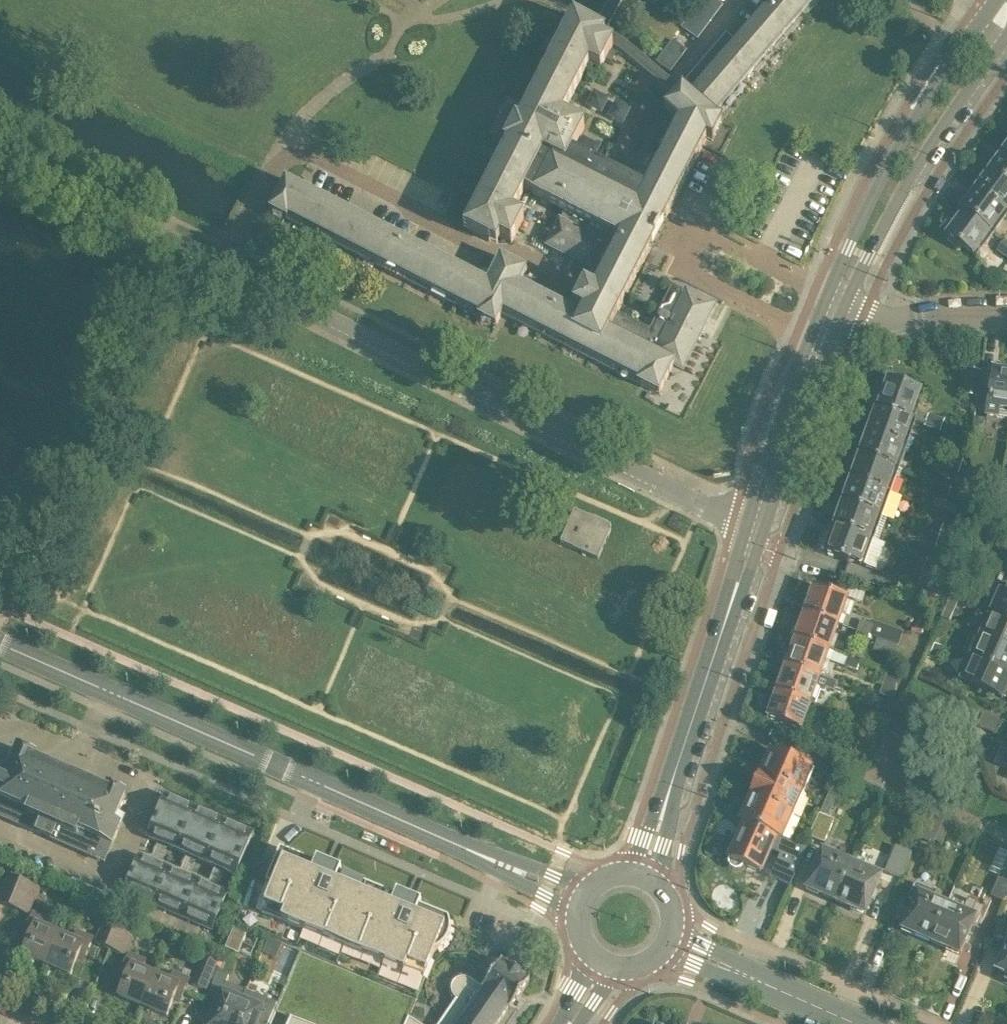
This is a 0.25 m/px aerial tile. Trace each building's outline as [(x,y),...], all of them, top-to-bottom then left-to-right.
[(617,35),(607,30),(612,19),(621,0),(610,0),(597,24),(596,28),(574,17),(520,124),(517,122),(506,144),(509,146),(478,206),(471,220),(472,221),(467,230),(489,241),(493,234),(512,243),(524,219),(513,213),(525,189),(533,193),(533,194),(566,211),(562,220),(559,219),(546,246),(593,270),(594,268),(603,272),(594,288),(592,287),(585,283),(575,302),(528,278),(527,279),(524,277),(527,270),(501,256),(488,282),(486,281),(286,179),(270,211),(496,326),(502,314),(647,388),(659,394),(674,364),(680,367),(679,368),(683,370),(716,304),(686,289),(684,292),(672,286),(650,329),(618,313),(652,246),(665,248),(669,240),(673,233),(664,223),(707,137),(706,136),(715,119),(716,120),(820,0),(773,0),(737,42),(726,33),(680,86),(623,38),(619,48),(673,94),(672,95),(675,97),(665,110),(679,122),(645,189),(572,152),(584,127),(562,116),(590,63),(601,69),(613,45),(617,35)] [(695,11),(682,27),(696,37),(708,21),(695,11)] [(692,38),(680,29),(655,60),(668,69),(692,38)] [(617,35),(613,45),(619,48),(623,38),(617,35)] [(1004,152),(997,161),(994,159),(987,170),(1006,185),(1006,154),(1004,152)] [(987,170),(980,180),(982,182),(975,191),(1006,214),(1006,185),(987,170)] [(964,212),(993,235),(1006,216),(1006,214),(975,191),(962,210),(964,212)] [(976,258),(993,235),(964,212),(946,236),(976,258)] [(1005,241),(998,250),(1006,257),(1006,242),(1005,241)] [(966,370),(962,395),(978,397),(982,372),(966,370)] [(1006,414),(1006,373),(994,371),(987,415),(997,416),(998,413),(1006,414)] [(874,409),(915,423),(915,422),(941,431),(945,420),(917,411),(924,393),(922,392),(922,391),(887,379),(877,407),(875,407),(874,409)] [(907,446),(915,423),(874,409),(866,433),(907,446)] [(971,438),(984,440),(987,419),(974,417),(971,438)] [(907,446),(866,433),(857,457),(898,471),(907,446)] [(954,453),(951,462),(961,465),(964,456),(954,453)] [(849,481),(889,495),(898,471),(857,457),(849,481)] [(959,473),(961,465),(951,462),(948,469),(959,473)] [(881,518),(889,495),(849,481),(840,504),(881,518)] [(963,491),(962,491),(952,488),(948,497),(959,500),(963,491)] [(933,508),(956,515),(959,508),(935,500),(933,508)] [(886,520),(881,518),(840,504),(832,528),(873,542),(878,543),(886,520)] [(589,517),(575,510),(560,543),(574,549),(598,560),(611,530),(610,529),(612,526),(590,516),(589,517)] [(940,535),(954,540),(957,529),(944,524),(940,535)] [(864,566),(873,542),(832,528),(823,554),(847,562),(847,560),(864,566)] [(936,548),(949,553),(953,541),(940,537),(936,548)] [(997,548),(1004,560),(1006,559),(1006,542),(997,548)] [(920,578),(942,586),(945,587),(950,567),(945,565),(927,559),(920,578)] [(804,614),(838,626),(848,597),(814,585),(804,614)] [(1006,621),(1006,586),(1004,593),(1001,592),(991,613),(991,614),(1006,621)] [(934,601),(923,600),(922,614),(933,615),(934,601)] [(1006,648),(1006,621),(991,614),(991,613),(987,612),(976,635),(981,637),(981,636),(1006,648)] [(828,653),(829,650),(838,626),(804,614),(794,641),(828,653)] [(898,646),(903,632),(871,620),(870,624),(873,625),(869,635),(877,638),(898,646)] [(861,621),(857,631),(869,635),(873,625),(870,624),(861,621)] [(866,644),(869,635),(857,631),(854,639),(866,644)] [(936,634),(933,641),(943,645),(946,638),(936,634)] [(1006,674),(1006,648),(981,636),(981,637),(972,657),(971,659),(1006,674)] [(845,666),(848,657),(829,650),(828,653),(794,641),(785,667),(819,679),(826,660),(845,666)] [(938,659),(943,646),(934,642),(928,655),(938,659)] [(972,657),(967,656),(957,679),(1001,698),(1006,685),(1006,674),(971,659),(972,657)] [(848,657),(845,666),(857,670),(860,661),(848,657)] [(836,685),(819,679),(785,667),(776,693),(810,705),(815,691),(823,694),(825,691),(832,694),(836,685)] [(894,698),(902,676),(887,671),(879,694),(884,696),(884,697),(894,698)] [(801,730),(810,705),(776,693),(767,718),(801,730)] [(826,719),(839,723),(842,714),(829,710),(826,719)] [(1001,721),(983,713),(977,726),(996,734),(1001,721)] [(867,724),(880,729),(881,729),(884,722),(884,721),(879,717),(871,714),(867,724)] [(0,773),(0,817),(104,862),(122,821),(116,818),(126,795),(109,788),(107,792),(34,760),(36,756),(18,749),(9,771),(2,768),(0,773)] [(760,775),(760,776),(768,779),(799,793),(811,767),(772,750),(761,775),(760,775)] [(789,816),(799,793),(768,779),(760,776),(751,796),(752,796),(751,799),(789,816)] [(836,778),(830,792),(837,795),(843,781),(836,778)] [(825,804),(832,806),(837,795),(830,792),(825,804)] [(148,838),(235,876),(254,835),(166,796),(148,838)] [(789,816),(751,799),(742,819),(746,821),(745,824),(775,837),(776,834),(780,836),(789,816)] [(825,804),(819,816),(827,819),(828,817),(827,817),(832,806),(825,804)] [(942,820),(929,814),(918,838),(933,844),(935,841),(941,844),(950,824),(942,821),(942,820)] [(827,819),(819,816),(810,837),(824,843),(834,820),(828,817),(827,819)] [(775,837),(745,824),(729,859),(729,861),(729,862),(729,864),(731,866),(732,868),(734,869),(736,869),(738,869),(740,869),(741,868),(742,867),(743,865),(760,872),(765,860),(777,865),(771,877),(790,885),(806,849),(787,841),(782,853),(770,848),(775,837)] [(900,880),(912,853),(896,846),(884,873),(900,880)] [(806,888),(835,901),(852,862),(822,850),(806,888)] [(302,952),(336,966),(368,888),(340,876),(341,872),(317,862),(316,866),(280,852),(267,885),(253,880),(240,912),(305,940),(300,951),(302,952)] [(212,931),(227,895),(140,856),(124,892),(212,931)] [(992,894),(1005,900),(1006,895),(1006,859),(992,894)] [(881,875),(852,862),(835,901),(864,914),(881,875)] [(14,908),(24,883),(10,877),(0,902),(14,908)] [(24,883),(14,908),(28,914),(38,889),(24,883)] [(932,942),(948,904),(933,897),(935,892),(916,883),(909,899),(913,901),(901,929),(932,942)] [(368,888),(336,966),(417,998),(435,954),(438,953),(442,951),(444,948),(447,945),(449,942),(450,939),(451,935),(451,932),(451,929),(451,926),(449,921),(420,909),(421,905),(397,895),(396,899),(368,888)] [(963,910),(948,904),(932,942),(960,954),(976,916),(972,914),(977,902),(968,898),(963,910)] [(46,965),(60,933),(46,927),(49,920),(33,913),(26,930),(32,933),(22,955),(46,965)] [(110,949),(120,924),(107,918),(96,943),(110,949)] [(120,924),(110,949),(124,955),(135,930),(120,924)] [(74,939),(60,933),(46,965),(71,975),(80,953),(86,956),(93,938),(77,931),(74,939)] [(998,969),(1006,973),(1006,947),(998,969)] [(409,1017),(417,998),(336,966),(302,952),(300,951),(276,1011),(290,1017),(287,1023),(420,1023),(409,1017)] [(143,1006),(156,974),(142,968),(145,961),(129,954),(122,971),(128,973),(118,996),(143,1006)] [(206,990),(216,965),(202,958),(191,983),(206,990)] [(451,990),(451,992),(451,993),(451,994),(452,995),(453,996),(454,998),(457,1000),(440,1023),(499,1023),(509,1009),(510,1010),(530,981),(521,975),(522,974),(512,967),(512,968),(501,961),(483,988),(470,979),(467,978),(463,977),(459,978),(456,980),(453,983),(451,986),(451,990)] [(246,990),(226,982),(229,975),(218,971),(205,1003),(215,1007),(208,1023),(232,1023),(246,990)] [(170,980),(156,974),(143,1006),(167,1016),(176,994),(182,997),(189,979),(173,972),(170,980)] [(276,1006),(277,1003),(246,990),(232,1023),(268,1023),(276,1006)]
